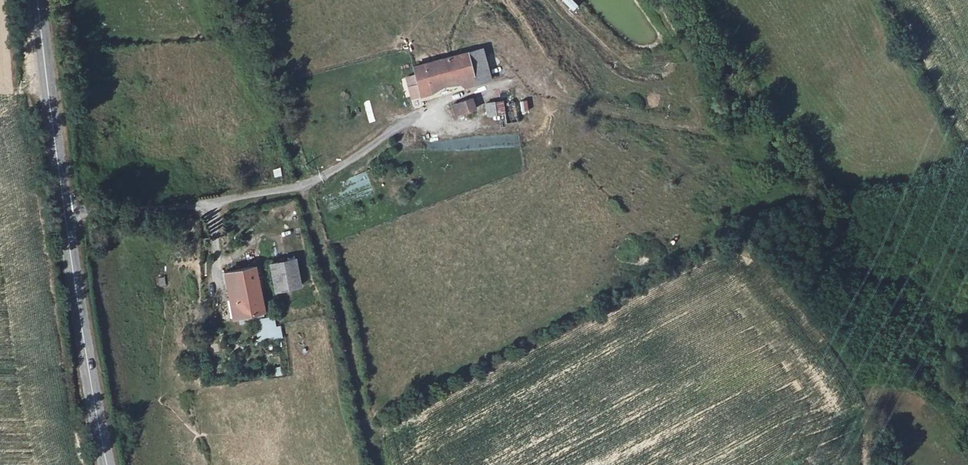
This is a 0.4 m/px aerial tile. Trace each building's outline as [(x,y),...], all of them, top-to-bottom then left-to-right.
[(453,57),(458,80),(466,88),(476,84),(516,86),(518,87),(483,38),(469,53),(453,57)] [(453,57),(424,64),(433,93),(445,83),(458,80),(453,57)] [(413,67),(416,75),(422,96),(433,93),(424,64),(413,67)] [(422,96),(416,75),(405,78),(413,98),(422,96)] [(473,98),(453,104),(457,114),(476,108),(473,98)] [(505,100),(497,101),(498,115),(506,115),(505,100)] [(521,112),(529,112),(527,100),(520,101),(521,112)] [(485,103),(488,117),(498,115),(495,101),(485,103)] [(363,103),(357,106),(362,120),(369,118),(363,103)] [(280,167),(272,169),(275,177),(283,175),(280,167)] [(287,203),(272,212),(278,222),(293,212),(287,203)] [(299,258),(271,264),(277,291),(305,285),(299,258)] [(255,267),(228,272),(236,317),(265,312),(255,267)] [(278,338),(273,317),(260,319),(265,340),(278,338)]
